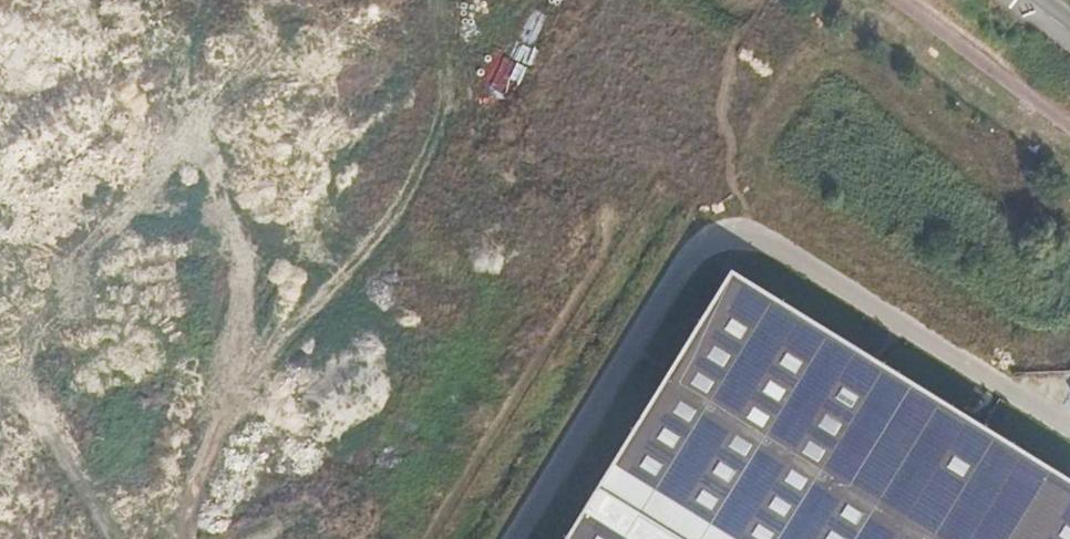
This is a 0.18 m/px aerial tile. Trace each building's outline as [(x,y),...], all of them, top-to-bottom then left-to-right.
[(883,363),(873,356),(734,270),(672,369),(668,376),(567,538),(1069,538),(1069,479),(883,363)]
